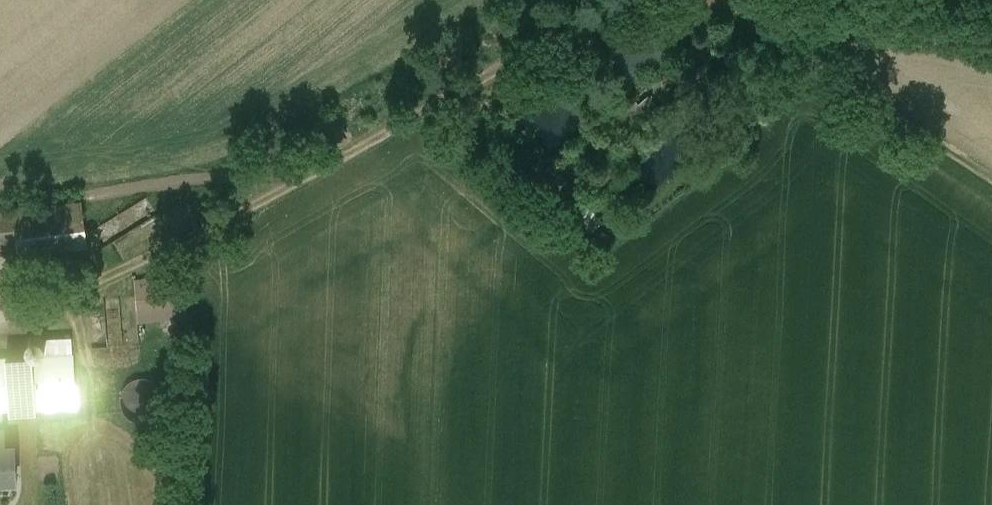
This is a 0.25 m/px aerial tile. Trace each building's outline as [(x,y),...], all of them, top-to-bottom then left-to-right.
[(82,202),(68,203),(72,238),(86,237),(82,202)] [(68,203),(32,208),(38,252),(87,245),(86,237),(72,238),(68,203)] [(32,208),(14,210),(19,245),(20,245),(20,254),(38,252),(32,208)] [(0,212),(0,248),(19,245),(14,210),(0,212)] [(185,283),(135,288),(137,308),(186,303),(185,283)] [(186,303),(137,308),(138,321),(139,321),(139,322),(188,317),(186,303)] [(46,345),(47,342),(46,338),(44,335),(41,333),(37,332),(33,333),(30,335),(28,338),(27,342),(28,346),(30,349),(33,351),(37,352),(41,351),(43,350),(44,349),(46,347),(46,346),(46,345)] [(72,341),(47,341),(47,342),(46,345),(46,346),(46,347),(46,355),(73,354),(72,341)] [(44,349),(43,350),(41,351),(37,352),(38,356),(46,355),(46,347),(44,349)] [(0,358),(0,411),(2,410),(19,409),(19,415),(26,414),(26,409),(76,406),(73,354),(46,355),(38,356),(0,358)] [(164,407),(165,399),(164,390),(159,383),(151,379),(143,377),(134,379),(127,384),(123,391),(121,400),(123,408),(128,415),(135,420),(144,421),(152,420),(159,415),(164,407)] [(13,481),(16,480),(14,445),(13,445),(13,446),(4,446),(0,446),(0,482),(13,481)] [(0,482),(0,491),(13,491),(13,481),(0,482)]
